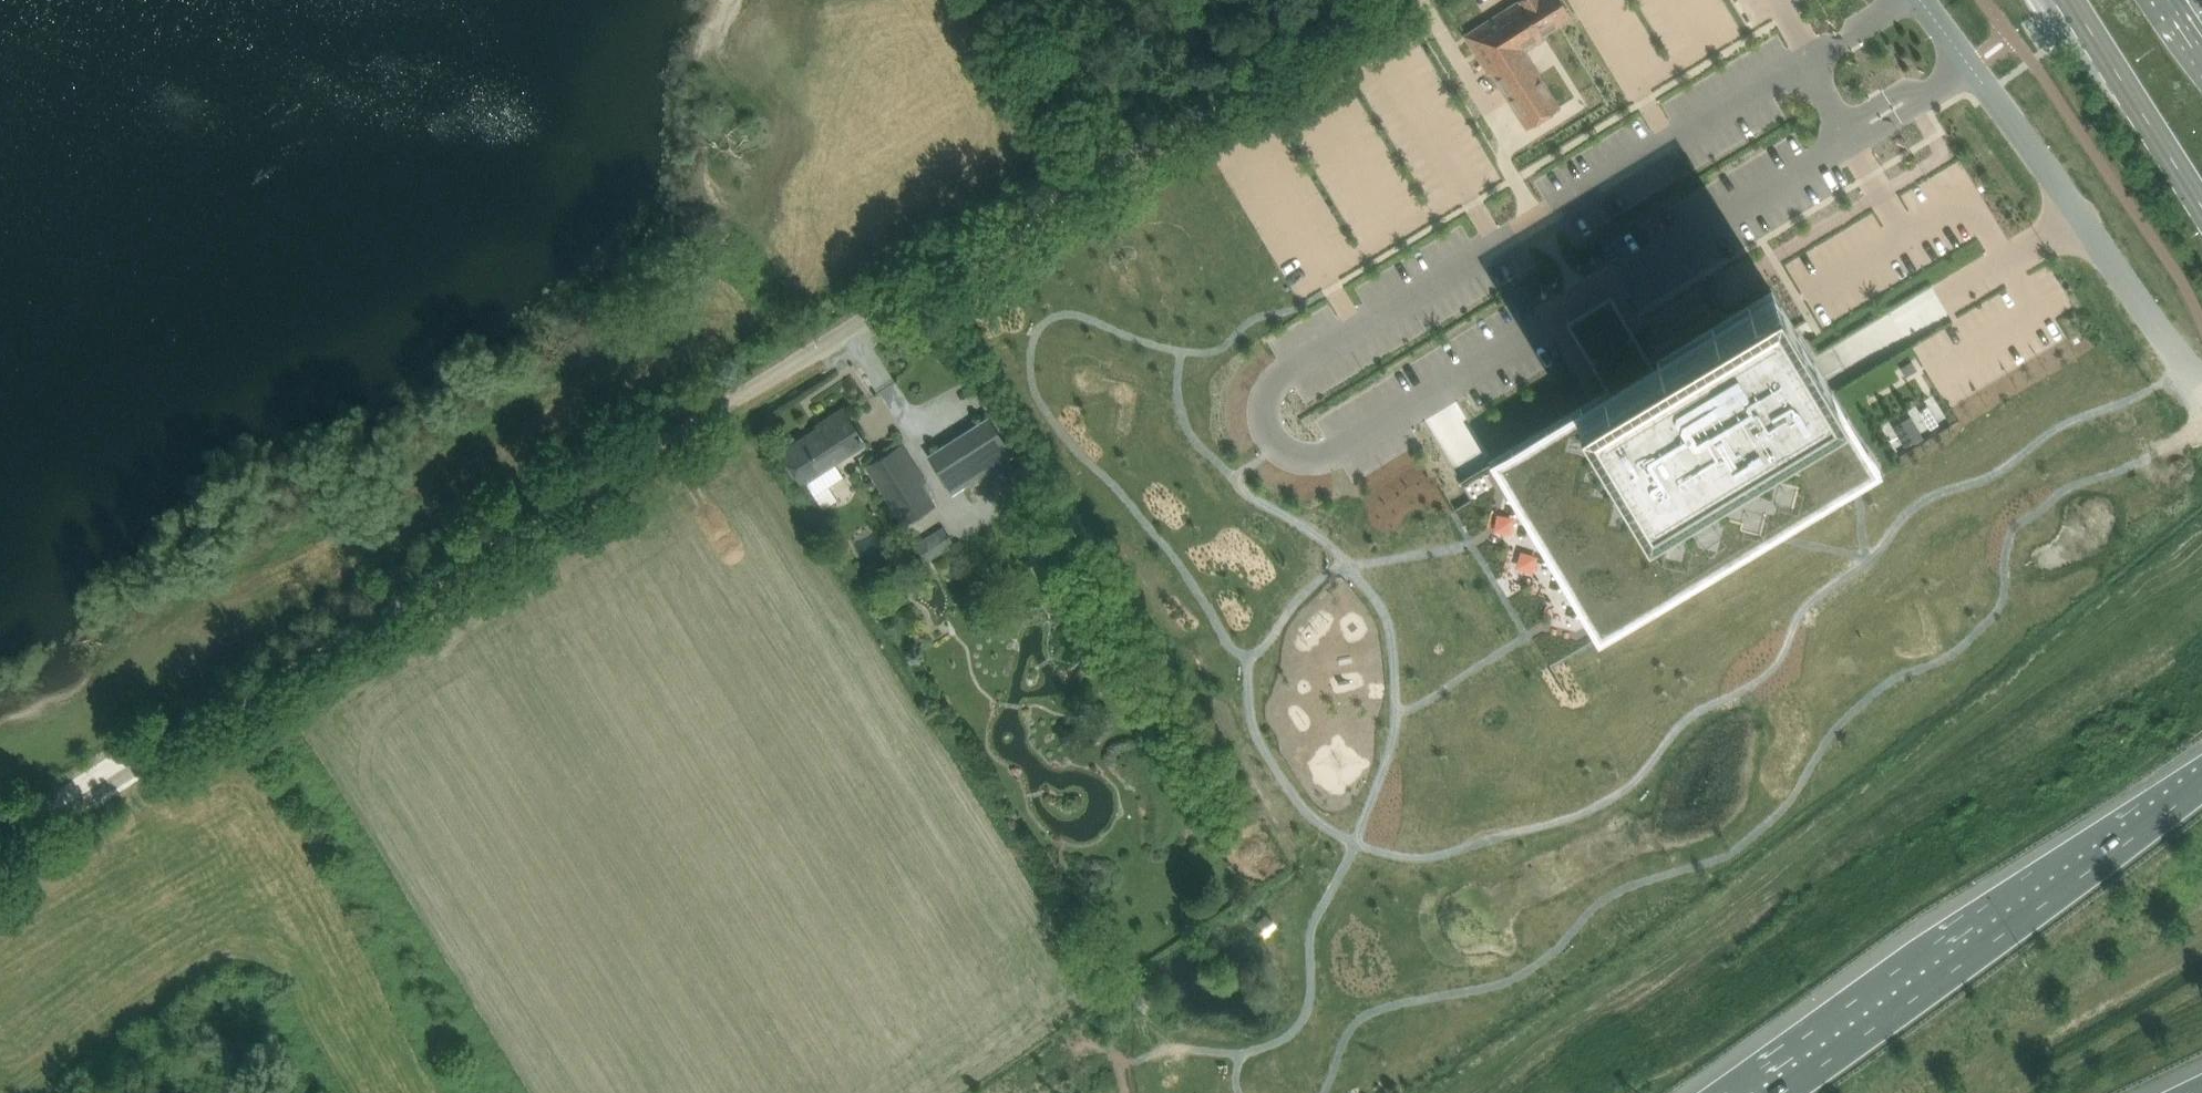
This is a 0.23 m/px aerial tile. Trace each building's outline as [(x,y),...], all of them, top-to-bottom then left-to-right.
[(1492,72),(1527,128),(1560,107),(1525,51),(1545,38),(1543,35),(1572,16),(1562,0),(1520,0),(1465,35),(1489,74),(1492,72)] [(1707,99),(1726,89),(1721,81),(1703,91),(1707,99)] [(1471,500),(1455,509),(1475,543),(1530,633),(1549,667),(1599,637),(1761,540),(1833,497),(1877,470),(1829,390),(1810,359),(1801,343),(1792,330),(1771,294),(1745,310),(1593,401),(1493,461),(1460,481),(1471,500)] [(844,476),(835,462),(865,442),(845,410),(827,421),(829,423),(783,453),(802,483),(806,480),(815,495),(844,476)] [(929,456),(953,493),(1013,455),(989,417),(929,456)] [(868,467),(880,486),(904,524),(934,505),(898,448),(868,467)]
